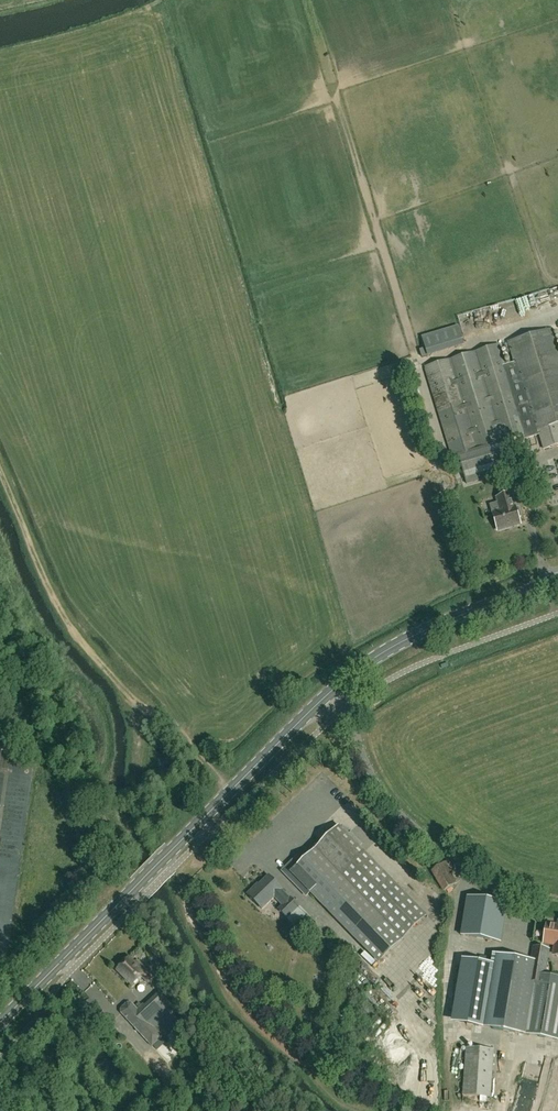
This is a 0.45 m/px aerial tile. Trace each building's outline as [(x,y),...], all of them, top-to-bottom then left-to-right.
[(533,334),(508,342),(514,363),(506,366),(499,345),(425,367),(452,457),(458,455),(477,449),(509,440),(524,435),(525,439),(539,434),(544,449),(557,445),(557,347),(553,329),(533,334)] [(477,449),(458,455),(466,485),(517,470),(509,440),(477,449)] [(520,523),(518,518),(522,517),(519,507),(515,508),(515,507),(514,508),(510,494),(497,498),(501,511),(493,514),(498,530),(520,523)] [(409,898),(407,896),(365,853),(339,827),(302,863),(297,858),(283,872),(306,895),(309,892),(359,943),(361,946),(409,898)] [(444,893),(462,881),(448,861),(431,873),(444,893)] [(286,917),(298,906),(289,897),(289,898),(281,890),(281,889),(268,875),(254,888),(253,887),(246,893),(261,909),(273,897),(281,905),(277,909),(286,917)] [(499,942),(506,904),(468,898),(461,935),(499,942)] [(544,943),(556,945),(557,948),(556,955),(557,956),(557,926),(548,924),(544,943)] [(531,961),(518,1033),(557,1040),(557,977),(545,975),(549,950),(533,947),(531,961)] [(484,1027),(518,1033),(531,961),(496,955),(484,1027)] [(149,983),(154,978),(137,962),(135,964),(129,958),(118,970),(133,985),(142,976),(149,983)] [(494,965),(462,960),(452,1022),(484,1027),(494,965)] [(421,973),(430,982),(440,972),(431,963),(421,973)] [(381,1009),(389,1002),(384,995),(381,997),(374,989),(369,994),(381,1009)] [(123,1012),(153,1046),(168,1062),(187,1045),(178,1023),(178,1012),(167,1001),(168,1000),(160,991),(146,1004),(145,1003),(138,1009),(133,1004),(129,1003),(123,1008),(123,1012)] [(490,1098),(494,1050),(466,1048),(462,1096),(490,1098)] [(548,1060),(544,1078),(553,1080),(556,1062),(548,1060)] [(539,1075),(529,1073),(522,1099),(532,1101),(539,1075)] [(546,1110),(557,1110),(557,1106),(557,1103),(548,1101),(546,1110)]
